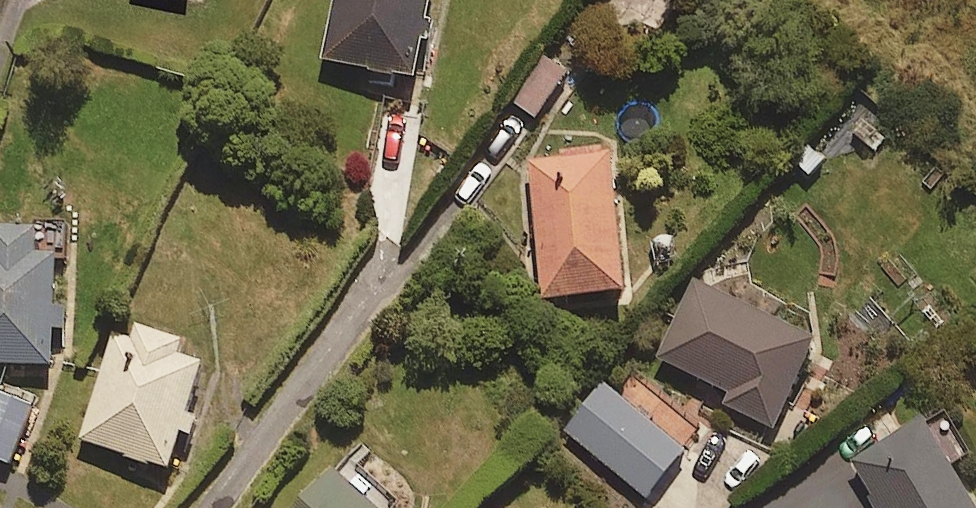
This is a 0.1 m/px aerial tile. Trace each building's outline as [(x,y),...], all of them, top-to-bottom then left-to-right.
[(323,54),(368,65),(365,78),(388,84),(392,68),(413,73),(430,0),(336,0),(323,54)] [(565,70),(537,51),(506,96),(534,115),(565,70)] [(624,288),(609,146),(528,154),(543,296),(624,288)] [(50,364),(51,325),(65,326),(66,303),(53,302),(54,251),(32,250),(33,223),(0,222),(0,363),(50,364)] [(814,331),(692,279),(658,359),(729,389),(723,402),(775,424),(814,331)] [(179,349),(183,333),(131,318),(127,333),(114,329),(81,439),(169,465),(202,356),(179,349)] [(637,409),(605,380),(564,427),(642,496),(699,431),(653,390),(637,409)] [(0,388),(0,458),(10,462),(35,402),(0,388)] [(941,405),(852,458),(882,507),(975,507),(975,505),(949,460),(968,448),(941,405)] [(341,448),(280,507),(384,507),(392,500),(341,448)]
